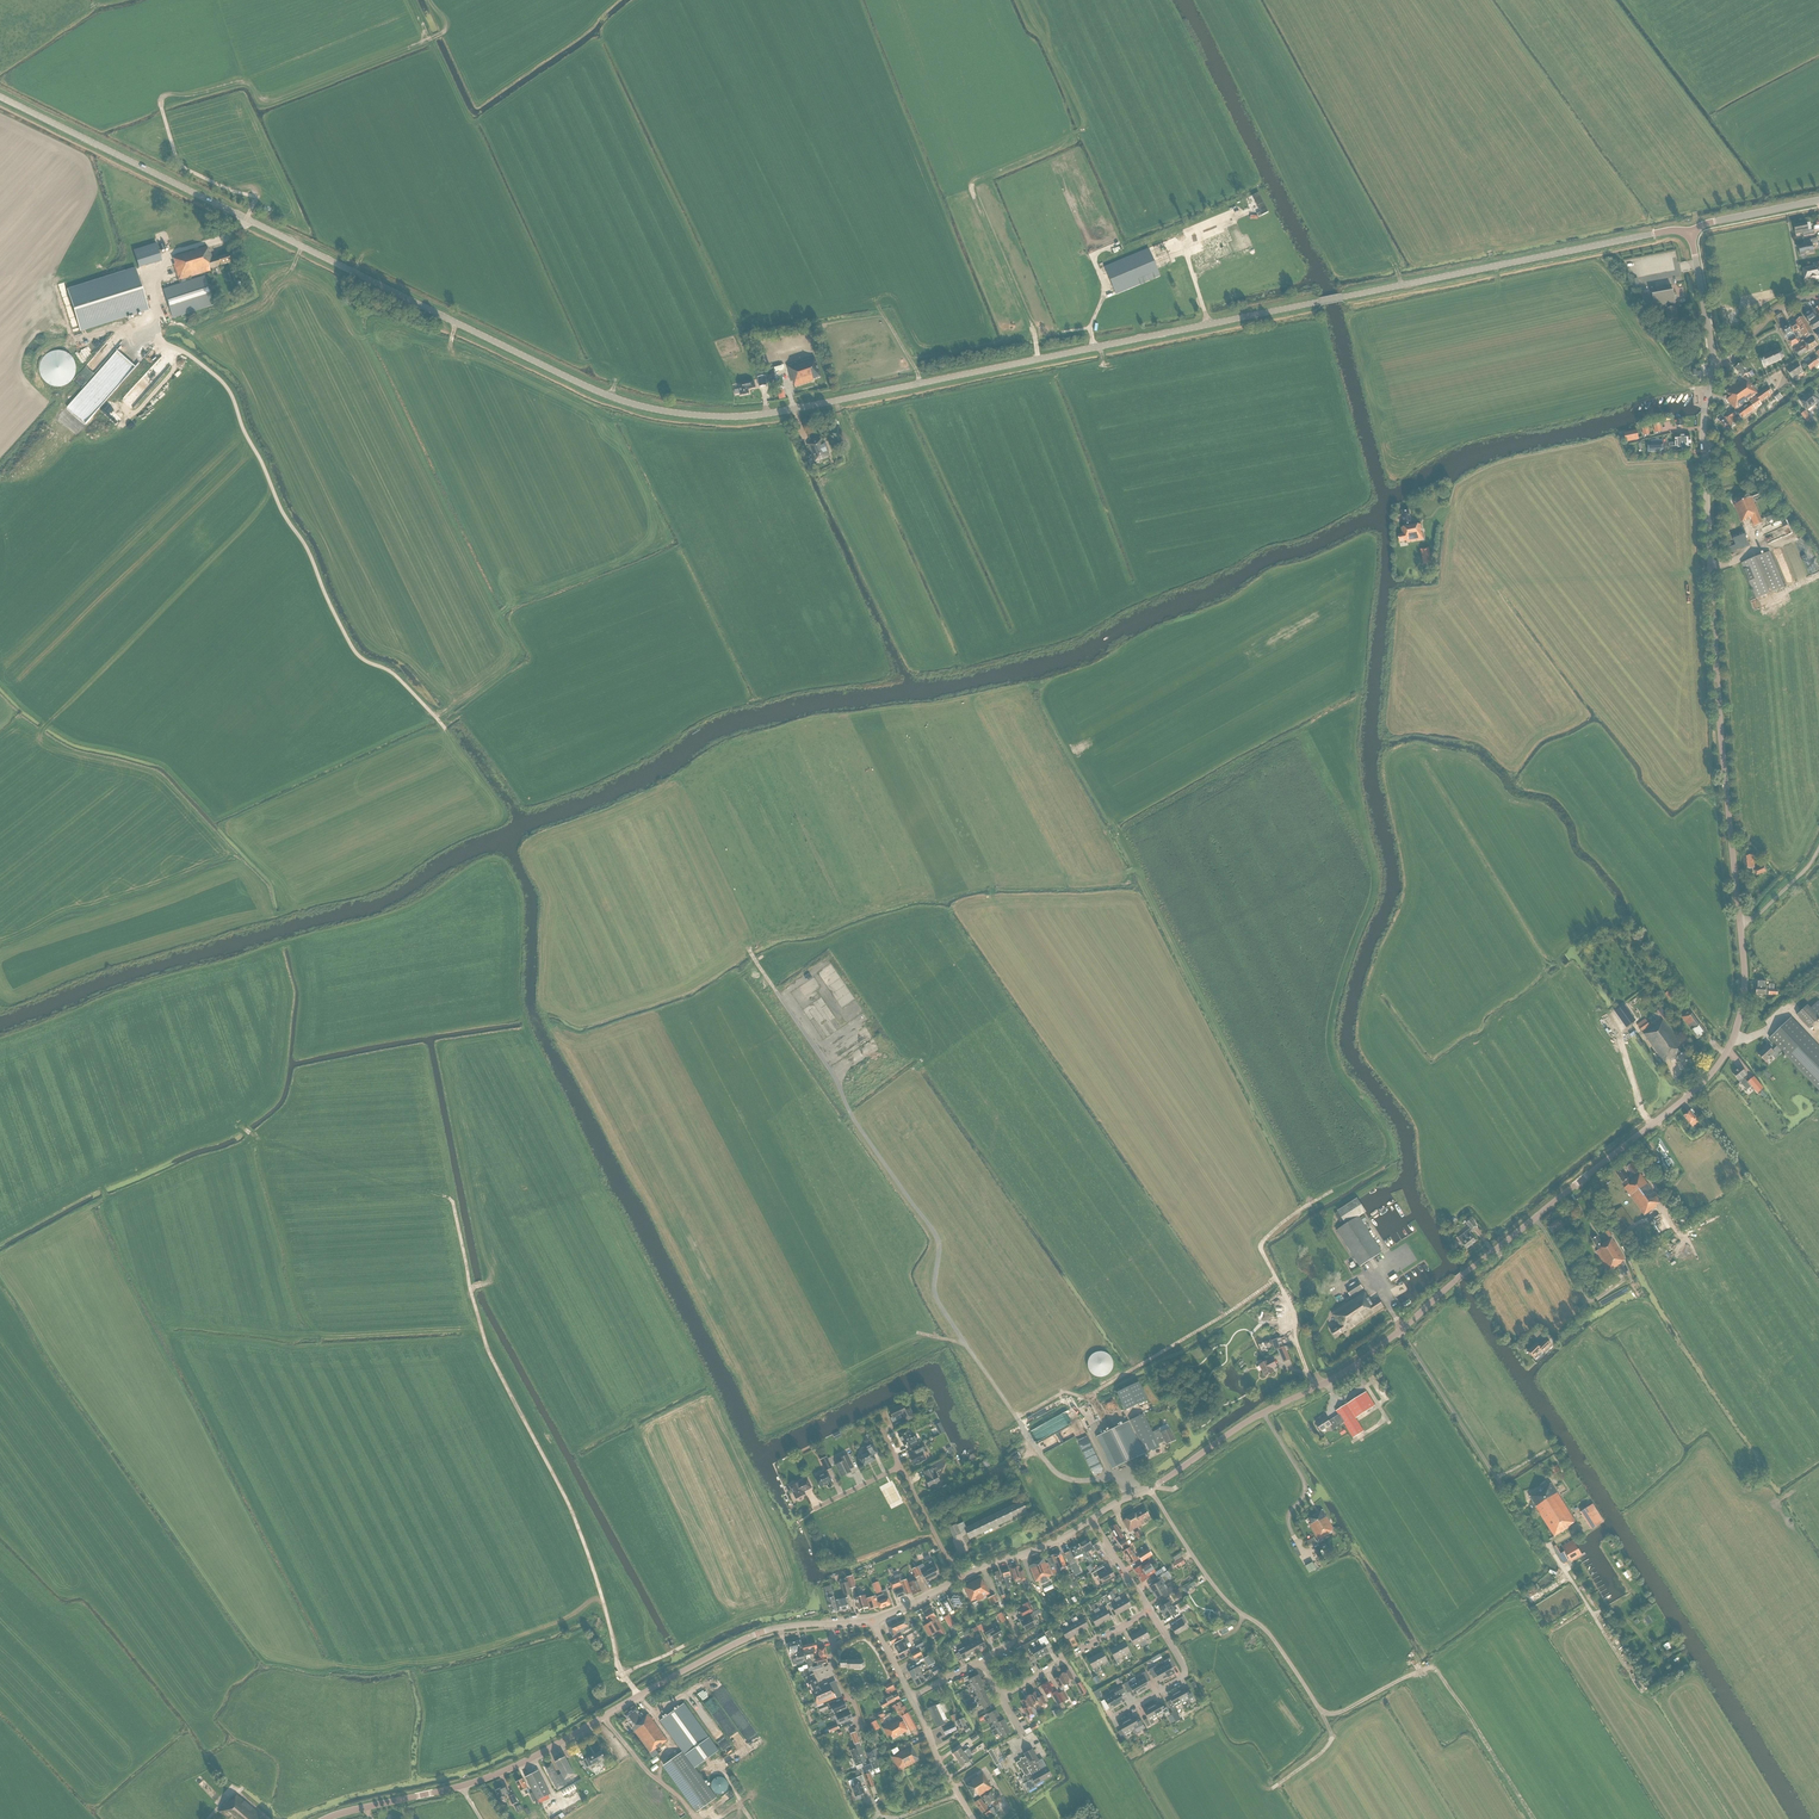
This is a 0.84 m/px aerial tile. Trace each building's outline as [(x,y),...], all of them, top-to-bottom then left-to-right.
[(1258,193),(1252,196),(1260,212),(1257,214),(1259,217),(1268,212),(1258,193)] [(1808,231),(1806,223),(1794,226),(1795,234),(1803,233),(1803,237),(1815,234),(1814,230),(1808,231)] [(1240,236),(1236,226),(1228,229),(1232,239),(1233,239),(1235,242),(1229,244),(1232,252),(1236,250),(1237,252),(1248,247),(1245,238),(1241,240),(1240,236)] [(1800,256),(1814,253),(1812,245),(1818,244),(1817,238),(1806,240),(1806,244),(1798,246),(1800,256)] [(1122,292),(1125,298),(1130,296),(1128,293),(1135,290),(1134,287),(1160,276),(1157,269),(1172,263),(1163,242),(1104,267),(1116,295),(1122,292)] [(161,261),(156,244),(133,251),(139,268),(161,261)] [(209,252),(207,247),(173,257),(175,264),(174,265),(178,281),(181,280),(182,283),(163,289),(172,318),(214,305),(204,276),(186,282),(185,279),(210,271),(209,269),(231,262),(228,255),(212,259),(210,251),(209,252)] [(1195,257),(1197,265),(1205,264),(1204,256),(1195,257)] [(1812,279),(1811,278),(1818,277),(1818,262),(1818,263),(1813,264),(1814,267),(1802,270),(1804,280),(1805,279),(1806,280),(1812,279)] [(135,268),(66,289),(80,332),(148,310),(135,268)] [(1633,292),(1640,291),(1638,279),(1631,280),(1633,292)] [(1669,288),(1668,285),(1656,287),(1657,294),(1642,297),(1644,310),(1665,306),(1668,321),(1669,321),(1670,322),(1673,323),(1676,321),(1676,319),(1677,319),(1675,305),(1676,304),(1675,301),(1677,299),(1677,296),(1676,294),(1674,293),(1673,291),(1670,292),(1669,291),(1671,291),(1670,288),(1669,288)] [(1813,322),(1817,319),(1812,311),(1803,316),(1808,323),(1811,320),(1813,322)] [(1801,328),(1807,325),(1802,317),(1796,321),(1800,328),(1801,328)] [(1818,327),(1818,318),(1809,325),(1812,329),(1815,329),(1818,327)] [(1793,332),(1800,328),(1796,321),(1789,325),(1793,332)] [(1793,332),(1789,325),(1781,330),(1788,341),(1795,337),(1794,334),(1793,332)] [(1800,328),(1800,329),(1799,329),(1806,340),(1813,335),(1807,325),(1801,328),(1800,328)] [(1795,337),(1788,341),(1791,347),(1798,342),(1796,338),(1798,337),(1796,333),(1794,334),(1795,337)] [(1804,342),(1809,351),(1818,346),(1814,339),(1813,337),(1804,342)] [(1797,358),(1809,351),(1804,342),(1805,344),(1793,350),(1797,358)] [(75,363),(74,362),(74,361),(73,360),(73,359),(72,358),(71,356),(70,355),(69,355),(68,354),(66,353),(65,352),(64,352),(63,352),(62,351),(60,351),(59,351),(57,351),(56,351),(54,351),(53,351),(51,352),(50,352),(48,353),(47,354),(45,355),(44,356),(44,357),(43,358),(42,360),(41,361),(41,362),(40,363),(40,364),(40,365),(39,366),(39,367),(39,368),(39,369),(39,371),(40,372),(40,373),(40,374),(40,375),(41,376),(42,378),(43,379),(43,380),(44,381),(45,382),(46,383),(47,384),(48,384),(49,385),(50,386),(52,386),(53,386),(54,387),(56,387),(58,387),(60,387),(62,386),(63,386),(64,386),(65,385),(67,384),(68,383),(69,383),(70,382),(71,381),(72,379),(73,378),(73,377),(74,376),(74,375),(75,374),(75,373),(75,372),(75,371),(75,370),(75,369),(76,369),(75,368),(75,367),(75,366),(75,365),(75,363)] [(1766,366),(1781,360),(1784,356),(1782,352),(1776,351),(1759,358),(1761,361),(1760,362),(1761,365),(1762,365),(1763,368),(1766,366)] [(795,387),(813,381),(813,380),(821,377),(815,357),(787,366),(792,382),(793,382),(795,387)] [(1816,367),(1815,366),(1818,364),(1818,362),(1816,357),(1806,364),(1810,371),(1816,367)] [(1794,382),(1798,379),(1798,378),(1798,377),(1803,373),(1797,363),(1786,370),(1792,380),(1793,380),(1794,382)] [(1735,411),(1758,395),(1746,375),(1748,374),(1741,364),(1735,368),(1743,380),(1726,391),(1730,397),(1727,399),(1735,411)] [(759,387),(767,385),(765,376),(757,378),(759,387)] [(755,388),(754,382),(738,385),(739,390),(735,391),(735,395),(740,394),(740,396),(749,394),(748,389),(755,388)] [(1759,403),(1760,402),(1772,393),(1769,388),(1755,397),(1759,403)] [(1816,391),(1813,393),(1812,391),(1800,401),(1807,410),(1818,401),(1817,399),(1818,397),(1818,395),(1816,391)] [(1777,401),(1782,397),(1778,392),(1773,397),(1777,401)] [(1761,404),(1760,402),(1759,403),(1755,397),(1749,402),(1750,403),(1751,403),(1755,409),(1761,404)] [(1741,419),(1755,409),(1751,403),(1750,403),(1743,408),(1742,407),(1734,412),(1736,414),(1737,413),(1741,419)] [(1807,422),(1812,418),(1805,410),(1801,414),(1807,422)] [(1736,415),(1736,414),(1734,412),(1734,411),(1724,418),(1731,428),(1737,423),(1733,417),(1736,415)] [(1724,428),(1729,425),(1724,418),(1724,417),(1723,416),(1718,420),(1724,428)] [(1636,431),(1626,433),(1627,441),(1638,439),(1636,431)] [(1691,450),(1691,444),(1691,441),(1690,436),(1675,436),(1675,443),(1669,443),(1670,447),(1676,446),(1676,451),(1691,450)] [(828,453),(822,439),(807,444),(814,462),(830,456),(829,453),(828,453)] [(1651,452),(1663,451),(1663,440),(1652,440),(1652,445),(1651,445),(1651,452)] [(1750,498),(1748,491),(1741,494),(1740,493),(1739,494),(1738,495),(1731,498),(1734,503),(1733,504),(1741,523),(1750,519),(1750,520),(1751,519),(1754,526),(1762,523),(1752,497),(1750,498)] [(1412,525),(1409,509),(1401,511),(1404,527),(1401,528),(1403,534),(1398,535),(1399,543),(1406,541),(1407,542),(1423,539),(1422,533),(1421,533),(1421,529),(1420,524),(1412,525)] [(1725,554),(1748,545),(1742,530),(1731,534),(1735,544),(1723,548),(1725,554)] [(1429,552),(1421,553),(1423,564),(1431,562),(1429,552)] [(1756,599),(1784,587),(1769,552),(1741,563),(1756,599)] [(1751,869),(1754,868),(1753,855),(1749,855),(1743,856),(1744,870),(1751,869)] [(1757,875),(1766,871),(1764,866),(1754,870),(1757,875)] [(1768,995),(1768,986),(1765,986),(1765,981),(1757,981),(1757,987),(1756,987),(1756,994),(1765,995),(1768,995)] [(1777,996),(1778,990),(1774,989),(1774,985),(1769,985),(1768,995),(1777,996)] [(1669,1000),(1673,997),(1669,991),(1665,993),(1669,1000)] [(1635,1020),(1624,1005),(1615,1012),(1625,1026),(1635,1020)] [(1818,1019),(1818,1018),(1807,1005),(1797,1015),(1809,1028),(1818,1019)] [(1699,1025),(1690,1011),(1681,1017),(1697,1039),(1706,1033),(1700,1024),(1699,1025)] [(1792,1018),(1770,1039),(1777,1046),(1772,1051),(1767,1046),(1758,1054),(1765,1062),(1773,1055),(1776,1058),(1783,1052),(1818,1090),(1818,1047),(1792,1018)] [(1642,1031),(1648,1026),(1650,1025),(1645,1019),(1637,1024),(1642,1031)] [(1690,1060),(1682,1049),(1683,1048),(1663,1020),(1643,1034),(1664,1063),(1668,1059),(1669,1060),(1676,1055),(1683,1065),(1690,1060)] [(1809,1029),(1818,1040),(1818,1020),(1809,1029)] [(1744,1079),(1743,1078),(1747,1074),(1741,1067),(1732,1073),(1739,1081),(1740,1083),(1746,1090),(1750,1087),(1747,1083),(1750,1081),(1747,1077),(1744,1079)] [(1758,1101),(1753,1095),(1751,1092),(1745,1097),(1748,1099),(1749,1099),(1753,1104),(1758,1101)] [(1693,1127),(1699,1122),(1696,1119),(1690,1111),(1684,1116),(1690,1124),(1693,1127)] [(1660,1202),(1632,1163),(1626,1168),(1632,1175),(1633,1175),(1635,1177),(1630,1180),(1623,1170),(1617,1174),(1626,1187),(1624,1188),(1644,1215),(1657,1206),(1656,1205),(1660,1202)] [(1663,1193),(1666,1191),(1661,1183),(1658,1185),(1663,1193)] [(1359,1216),(1365,1212),(1357,1199),(1338,1211),(1347,1224),(1336,1230),(1360,1267),(1382,1252),(1359,1216)] [(1634,1223),(1627,1214),(1622,1207),(1611,1214),(1614,1218),(1612,1219),(1615,1223),(1622,1232),(1626,1229),(1634,1223)] [(1472,1235),(1469,1233),(1472,1230),(1477,1227),(1470,1219),(1466,1222),(1470,1228),(1468,1230),(1460,1237),(1461,1239),(1458,1242),(1462,1239),(1464,1242),(1462,1243),(1467,1249),(1471,1245),(1471,1246),(1473,1245),(1472,1244),(1477,1241),(1472,1235)] [(1559,1230),(1564,1226),(1562,1224),(1563,1224),(1559,1219),(1548,1227),(1552,1232),(1556,1229),(1558,1230),(1559,1230)] [(1602,1244),(1597,1236),(1592,1240),(1599,1250),(1596,1251),(1608,1272),(1621,1263),(1621,1262),(1625,1260),(1615,1242),(1614,1243),(1612,1238),(1602,1244)] [(1359,1282),(1347,1290),(1351,1297),(1363,1289),(1359,1282)] [(1618,1293),(1627,1288),(1624,1283),(1615,1288),(1618,1293)] [(1372,1303),(1365,1292),(1332,1313),(1336,1319),(1335,1320),(1339,1326),(1331,1331),(1335,1337),(1351,1327),(1352,1328),(1384,1306),(1379,1298),(1372,1303)] [(1270,1339),(1265,1341),(1264,1344),(1265,1346),(1267,1348),(1268,1348),(1269,1348),(1270,1348),(1273,1346),(1270,1339)] [(1544,1352),(1551,1345),(1546,1339),(1539,1345),(1536,1343),(1527,1351),(1534,1358),(1542,1350),(1544,1352)] [(1289,1350),(1288,1345),(1285,1347),(1284,1346),(1279,1348),(1277,1349),(1283,1363),(1290,1360),(1287,1351),(1289,1350)] [(1092,1376),(1108,1380),(1114,1358),(1101,1355),(1099,1362),(1096,1361),(1093,1372),(1092,1376)] [(1276,1366),(1273,1359),(1268,1362),(1268,1361),(1260,1365),(1265,1376),(1274,1372),(1272,1368),(1276,1366)] [(1125,1410),(1147,1400),(1138,1382),(1117,1392),(1125,1410)] [(1364,1431),(1356,1418),(1375,1406),(1366,1392),(1336,1411),(1338,1414),(1334,1417),(1337,1421),(1341,1419),(1353,1438),(1364,1431)] [(905,1411),(904,1409),(905,1408),(903,1406),(902,1406),(902,1404),(889,1411),(892,1418),(891,1419),(893,1423),(900,1419),(902,1418),(904,1423),(914,1418),(910,1409),(905,1411)] [(1152,1432),(1143,1414),(1130,1421),(1145,1453),(1159,1447),(1158,1444),(1165,1441),(1166,1444),(1175,1440),(1170,1428),(1161,1433),(1159,1429),(1152,1432)] [(1329,1421),(1326,1416),(1322,1418),(1322,1419),(1316,1423),(1321,1432),(1330,1426),(1333,1430),(1339,1426),(1333,1418),(1329,1421)] [(1113,1469),(1143,1454),(1128,1422),(1097,1436),(1113,1469)] [(939,1434),(944,1431),(941,1425),(936,1428),(938,1433),(939,1434)] [(911,1436),(907,1429),(898,1434),(900,1438),(900,1439),(901,1441),(902,1441),(904,1446),(908,1444),(909,1448),(919,1443),(915,1434),(911,1436)] [(863,1466),(875,1460),(873,1455),(877,1453),(873,1444),(864,1448),(866,1453),(858,1457),(859,1458),(858,1459),(861,1465),(862,1465),(863,1466)] [(909,1457),(914,1466),(926,1460),(922,1453),(927,1451),(924,1445),(916,1449),(918,1452),(909,1457)] [(842,1477),(850,1472),(849,1469),(853,1468),(847,1455),(839,1459),(841,1462),(836,1465),(842,1477)] [(826,1471),(831,1468),(826,1458),(820,1460),(826,1471)] [(940,1477),(943,1468),(944,1468),(946,1462),(944,1458),(934,1463),(937,1469),(933,1471),(932,1469),(924,1473),(927,1479),(925,1480),(929,1488),(940,1482),(938,1478),(940,1477)] [(987,1460),(982,1462),(986,1469),(991,1467),(987,1460)] [(1554,1473),(1560,1470),(1557,1465),(1551,1468),(1554,1473)] [(820,1487),(832,1481),(827,1473),(815,1479),(820,1487)] [(812,1488),(807,1479),(800,1483),(799,1482),(790,1487),(796,1499),(805,1494),(804,1492),(812,1488)] [(1576,1522),(1557,1492),(1551,1483),(1529,1497),(1533,1503),(1534,1503),(1536,1506),(1536,1507),(1555,1537),(1571,1526),(1570,1525),(1576,1522)] [(1017,1504),(1022,1514),(1027,1512),(1022,1501),(1017,1504)] [(1012,1519),(1022,1514),(1017,1504),(1007,1508),(1012,1519)] [(1592,1529),(1602,1523),(1604,1520),(1593,1504),(1581,1511),(1592,1529)] [(1007,1521),(1012,1519),(1007,1508),(1002,1511),(1007,1521)] [(1129,1533),(1144,1524),(1143,1521),(1149,1517),(1144,1509),(1122,1521),(1129,1533)] [(1318,1541),(1330,1534),(1330,1533),(1334,1530),(1322,1510),(1308,1518),(1311,1523),(1309,1524),(1318,1541)] [(999,1525),(1007,1521),(1002,1511),(994,1515),(999,1525)] [(993,1528),(999,1525),(994,1515),(988,1518),(993,1528)] [(986,1531),(993,1528),(988,1518),(981,1521),(986,1531)] [(976,1536),(986,1531),(981,1521),(971,1526),(976,1536)] [(960,1533),(965,1530),(962,1523),(956,1526),(956,1525),(949,1528),(953,1537),(960,1534),(960,1533)] [(976,1536),(971,1526),(966,1528),(963,1523),(962,1523),(965,1530),(969,1539),(976,1536)] [(1117,1528),(1115,1525),(1110,1528),(1112,1532),(1117,1541),(1121,1539),(1122,1540),(1118,1543),(1122,1549),(1129,1545),(1118,1528),(1117,1528)] [(1138,1540),(1143,1537),(1138,1529),(1133,1532),(1138,1540)] [(1310,1547),(1317,1542),(1314,1537),(1306,1541),(1310,1547)] [(1093,1547),(1088,1539),(1079,1545),(1083,1552),(1086,1558),(1087,1558),(1089,1556),(1087,1552),(1091,1550),(1092,1552),(1096,1550),(1097,1552),(1100,1550),(1097,1544),(1093,1547)] [(1582,1555),(1573,1540),(1562,1546),(1564,1551),(1560,1554),(1556,1545),(1553,1547),(1563,1564),(1569,1560),(1570,1562),(1582,1555)] [(1075,1576),(1081,1573),(1074,1558),(1076,1558),(1076,1557),(1082,1554),(1078,1545),(1069,1549),(1070,1551),(1064,1554),(1075,1576)] [(1130,1547),(1122,1552),(1130,1565),(1138,1560),(1130,1547)] [(1616,1547),(1610,1550),(1614,1556),(1619,1552),(1616,1547)] [(1141,1562),(1152,1555),(1148,1549),(1137,1555),(1141,1562)] [(1054,1555),(1056,1561),(1061,1571),(1067,1569),(1060,1553),(1054,1555)] [(1179,1553),(1172,1558),(1175,1562),(1181,1558),(1181,1557),(1182,1557),(1179,1553)] [(1055,1561),(1056,1561),(1054,1555),(1046,1558),(1047,1560),(1048,1563),(1053,1574),(1059,1571),(1055,1561)] [(1179,1567),(1185,1563),(1181,1557),(1181,1558),(1175,1562),(1172,1564),(1174,1567),(1177,1565),(1179,1567)] [(1048,1563),(1047,1560),(1044,1561),(1043,1558),(1043,1559),(1042,1558),(1040,1559),(1040,1560),(1033,1563),(1034,1564),(1029,1566),(1036,1582),(1052,1575),(1047,1563),(1048,1563)] [(1138,1576),(1145,1572),(1149,1569),(1152,1567),(1150,1563),(1143,1568),(1141,1565),(1134,1570),(1138,1576)] [(1103,1567),(1102,1565),(1093,1570),(1095,1572),(1092,1574),(1094,1578),(1098,1576),(1103,1584),(1115,1578),(1110,1569),(1106,1571),(1103,1567)] [(926,1582),(940,1575),(935,1566),(922,1573),(926,1582)] [(1021,1573),(1019,1566),(1017,1567),(1017,1566),(1010,1568),(1014,1581),(1021,1579),(1021,1581),(1025,1580),(1023,1572),(1021,1573)] [(921,1575),(918,1567),(912,1569),(916,1577),(914,1578),(922,1575),(921,1575)] [(1145,1572),(1138,1576),(1142,1583),(1149,1578),(1148,1576),(1155,1572),(1152,1567),(1149,1569),(1145,1572)] [(1010,1587),(1008,1579),(1011,1578),(1008,1569),(1001,1571),(1005,1584),(1007,1589),(1010,1587)] [(911,1593),(908,1583),(906,1579),(904,1580),(902,1573),(898,1574),(897,1571),(892,1572),(895,1580),(890,1582),(892,1590),(893,1589),(894,1593),(896,1599),(911,1593)] [(1001,1596),(1004,1595),(999,1582),(1003,1581),(999,1571),(993,1573),(996,1583),(1001,1596)] [(850,1589),(855,1588),(852,1576),(847,1577),(850,1589)] [(1153,1593),(1163,1587),(1161,1583),(1163,1582),(1160,1577),(1154,1581),(1156,1584),(1149,1587),(1153,1593)] [(983,1582),(981,1578),(968,1584),(969,1585),(963,1588),(970,1602),(971,1602),(971,1604),(977,1601),(983,1599),(982,1597),(989,1594),(984,1582),(983,1582)] [(908,1583),(911,1593),(912,1595),(921,1591),(916,1580),(908,1583)] [(844,1596),(851,1594),(847,1582),(840,1584),(844,1596)] [(882,1592),(880,1588),(878,1582),(872,1584),(876,1594),(882,1592)] [(1185,1593),(1189,1590),(1188,1589),(1192,1587),(1190,1584),(1182,1588),(1185,1593)] [(1163,1587),(1153,1593),(1156,1599),(1162,1595),(1164,1598),(1171,1594),(1167,1589),(1165,1585),(1163,1587)] [(828,1589),(827,1586),(824,1587),(825,1590),(831,1613),(837,1612),(832,1588),(828,1589)] [(882,1592),(883,1595),(877,1597),(878,1602),(877,1602),(879,1608),(890,1604),(888,1598),(889,1598),(886,1590),(882,1592)] [(954,1608),(963,1603),(958,1594),(949,1599),(954,1608)] [(868,1607),(866,1599),(865,1595),(855,1598),(858,1610),(868,1607)] [(993,1604),(998,1601),(995,1595),(989,1597),(993,1604)] [(1107,1605),(1111,1602),(1106,1595),(1102,1597),(1107,1605)] [(866,1599),(868,1607),(869,1609),(875,1607),(878,1606),(876,1601),(875,1596),(866,1599)] [(1117,1598),(1124,1611),(1131,1607),(1126,1598),(1121,1601),(1119,1597),(1117,1598)] [(839,1612),(850,1609),(848,1598),(836,1601),(839,1612)] [(1116,1615),(1124,1611),(1117,1598),(1114,1599),(1117,1604),(1111,1606),(1116,1615)] [(1162,1614),(1173,1607),(1171,1604),(1172,1603),(1169,1598),(1163,1601),(1165,1604),(1159,1608),(1162,1614)] [(953,1609),(948,1600),(941,1604),(946,1613),(946,1614),(954,1610),(953,1609)] [(1022,1617),(1033,1611),(1029,1602),(1024,1605),(1026,1609),(1020,1612),(1022,1617)] [(1173,1607),(1162,1614),(1166,1619),(1172,1615),(1174,1618),(1182,1613),(1179,1608),(1175,1610),(1173,1607)] [(1096,1609),(1103,1623),(1111,1618),(1106,1609),(1101,1612),(1098,1608),(1096,1609)] [(1096,1627),(1103,1623),(1096,1609),(1094,1611),(1096,1615),(1091,1618),(1096,1627)] [(937,1619),(936,1618),(937,1617),(936,1616),(934,1615),(932,1610),(924,1615),(929,1623),(924,1626),(929,1636),(938,1631),(940,1635),(945,1633),(937,1619)] [(1025,1630),(1035,1625),(1032,1621),(1036,1620),(1032,1614),(1026,1617),(1028,1620),(1021,1623),(1025,1630)] [(949,1627),(954,1625),(948,1615),(944,1617),(949,1627)] [(1074,1618),(1081,1631),(1088,1627),(1083,1618),(1078,1621),(1076,1617),(1074,1618)] [(1176,1635),(1186,1629),(1184,1624),(1186,1623),(1183,1617),(1176,1621),(1177,1624),(1171,1628),(1176,1635)] [(1074,1635),(1081,1631),(1074,1618),(1071,1620),(1074,1624),(1069,1626),(1074,1635)] [(897,1635),(909,1629),(905,1620),(888,1627),(892,1637),(893,1637),(894,1638),(897,1636),(897,1635)] [(1074,1635),(1069,1626),(1069,1627),(1066,1622),(1064,1624),(1066,1628),(1061,1631),(1066,1640),(1074,1635)] [(992,1631),(989,1627),(984,1630),(988,1638),(991,1636),(993,1640),(1003,1635),(999,1628),(992,1631)] [(1226,1627),(1220,1630),(1222,1636),(1229,1634),(1226,1627)] [(1137,1633),(1144,1646),(1147,1645),(1144,1640),(1149,1638),(1145,1629),(1137,1633)] [(1656,1639),(1662,1636),(1659,1631),(1653,1634),(1656,1639)] [(1142,1647),(1144,1646),(1137,1633),(1129,1637),(1134,1646),(1139,1643),(1142,1647)] [(1033,1640),(1037,1646),(1042,1656),(1049,1652),(1044,1644),(1047,1642),(1049,1646),(1050,1646),(1043,1634),(1033,1640)] [(897,1636),(894,1638),(889,1641),(891,1644),(899,1640),(897,1636)] [(975,1641),(980,1651),(986,1648),(981,1638),(975,1641)] [(899,1654),(909,1649),(904,1639),(894,1644),(899,1654)] [(922,1642),(922,1640),(914,1644),(915,1646),(917,1649),(924,1645),(922,1642)] [(1042,1656),(1037,1646),(1033,1640),(1023,1646),(1029,1657),(1030,1657),(1027,1653),(1031,1651),(1036,1660),(1042,1656)] [(805,1656),(806,1656),(805,1654),(803,1654),(800,1641),(787,1644),(790,1654),(793,1653),(794,1656),(797,1655),(798,1657),(796,1658),(792,1659),(793,1665),(802,1663),(802,1660),(805,1659),(805,1656)] [(975,1654),(980,1651),(975,1641),(969,1644),(975,1654)] [(1117,1646),(1122,1656),(1127,1653),(1129,1657),(1132,1656),(1124,1642),(1117,1646)] [(806,1656),(805,1656),(806,1657),(809,1668),(812,1667),(810,1656),(809,1655),(816,1653),(815,1650),(817,1649),(815,1643),(803,1646),(805,1654),(806,1656)] [(969,1657),(975,1654),(969,1644),(964,1647),(969,1657)] [(1117,1659),(1122,1656),(1117,1646),(1110,1650),(1117,1664),(1120,1663),(1117,1659)] [(963,1660),(969,1657),(964,1647),(958,1651),(963,1660)] [(825,1648),(818,1649),(820,1659),(819,1659),(817,1660),(818,1665),(820,1664),(827,1663),(826,1658),(827,1657),(825,1648)] [(916,1662),(923,1658),(922,1655),(919,1650),(912,1655),(914,1659),(916,1662)] [(1095,1655),(1100,1665),(1105,1662),(1107,1667),(1110,1665),(1102,1651),(1095,1655)] [(928,1666),(935,1663),(930,1655),(924,1659),(928,1666)] [(1095,1668),(1100,1665),(1095,1655),(1087,1659),(1095,1674),(1098,1672),(1095,1668)] [(1161,1667),(1167,1678),(1174,1674),(1171,1668),(1175,1666),(1170,1658),(1164,1662),(1165,1665),(1161,1667)] [(864,1662),(861,1660),(860,1660),(847,1660),(847,1661),(840,1661),(840,1668),(846,1668),(846,1669),(860,1669),(861,1669),(864,1667),(864,1666),(864,1663),(864,1662)] [(912,1679),(922,1674),(920,1669),(924,1667),(923,1665),(918,1667),(908,1672),(912,1679)] [(934,1675),(941,1672),(937,1666),(931,1669),(934,1675)] [(1155,1666),(1152,1668),(1148,1670),(1153,1679),(1157,1677),(1160,1682),(1167,1678),(1161,1667),(1157,1670),(1155,1666)] [(809,1672),(816,1670),(814,1667),(809,1668),(803,1671),(806,1678),(808,1682),(807,1683),(813,1695),(821,1691),(820,1688),(816,1679),(814,1674),(810,1675),(809,1672)] [(1076,1683),(1068,1670),(1062,1674),(1067,1684),(1071,1681),(1073,1685),(1076,1683)] [(1136,1681),(1142,1692),(1150,1688),(1147,1683),(1150,1680),(1145,1672),(1141,1674),(1143,1678),(1136,1681)] [(922,1674),(912,1679),(916,1687),(926,1681),(930,1679),(929,1677),(925,1679),(922,1674)] [(967,1688),(981,1681),(978,1675),(968,1680),(970,1683),(966,1686),(967,1688)] [(1061,1691),(1064,1689),(1063,1687),(1067,1685),(1061,1675),(1055,1679),(1061,1691)] [(1132,1684),(1130,1680),(1123,1684),(1128,1693),(1132,1691),(1135,1696),(1142,1692),(1136,1681),(1132,1684)] [(821,1691),(813,1695),(816,1702),(817,1706),(836,1698),(841,1696),(835,1681),(820,1688),(821,1691)] [(975,1693),(983,1689),(985,1688),(981,1681),(967,1688),(969,1691),(973,1689),(975,1693)] [(882,1708),(892,1703),(900,1699),(897,1694),(892,1696),(892,1695),(891,1693),(895,1690),(891,1682),(884,1686),(886,1690),(885,1690),(887,1695),(884,1697),(885,1699),(887,1701),(880,1704),(882,1708)] [(1046,1695),(1053,1692),(1048,1682),(1041,1686),(1046,1695)] [(1081,1693),(1085,1691),(1080,1683),(1076,1685),(1081,1693)] [(1111,1696),(1117,1706),(1125,1702),(1122,1697),(1125,1695),(1121,1686),(1114,1690),(1116,1693),(1111,1696)] [(1175,1692),(1181,1703),(1186,1701),(1188,1704),(1194,1700),(1189,1691),(1186,1694),(1183,1688),(1175,1692)] [(978,1698),(985,1694),(983,1689),(975,1693),(977,1696),(974,1697),(975,1700),(978,1698)] [(1063,1702),(1058,1693),(1057,1690),(1051,1694),(1058,1705),(1063,1702)] [(1058,1693),(1063,1702),(1069,1699),(1064,1690),(1058,1693)] [(1042,1705),(1035,1692),(1028,1696),(1033,1705),(1037,1703),(1040,1707),(1042,1705)] [(1174,1707),(1181,1703),(1175,1692),(1168,1696),(1174,1707)] [(978,1705),(988,1700),(985,1694),(978,1698),(980,1701),(977,1703),(978,1705)] [(1110,1710),(1117,1706),(1111,1696),(1104,1700),(1110,1710)] [(1028,1717),(1034,1714),(1030,1708),(1033,1707),(1028,1697),(1021,1701),(1025,1708),(1023,1709),(1028,1717)] [(988,1700),(978,1705),(979,1707),(982,1705),(984,1709),(991,1705),(988,1700)] [(844,1701),(831,1707),(834,1714),(847,1709),(844,1701)] [(900,1717),(901,1716),(908,1713),(904,1706),(903,1707),(900,1702),(895,1705),(898,1710),(897,1711),(900,1717)] [(1151,1706),(1157,1717),(1163,1713),(1165,1716),(1169,1714),(1164,1705),(1161,1708),(1158,1702),(1151,1706)] [(936,1705),(928,1709),(931,1716),(932,1715),(938,1727),(944,1724),(940,1714),(947,1711),(943,1703),(936,1706),(936,1705)] [(709,1738),(684,1704),(660,1721),(682,1752),(663,1766),(696,1812),(715,1798),(694,1769),(718,1751),(709,1738)] [(824,1705),(818,1707),(820,1712),(828,1709),(826,1704),(824,1705)] [(1152,1719),(1157,1717),(1151,1706),(1143,1711),(1151,1724),(1154,1723),(1152,1719)] [(643,1718),(642,1717),(636,1708),(625,1716),(633,1726),(631,1727),(654,1758),(662,1752),(658,1747),(667,1740),(648,1714),(643,1718)] [(988,1722),(999,1716),(995,1710),(988,1714),(990,1717),(987,1719),(988,1722)] [(840,1724),(852,1719),(849,1711),(836,1717),(840,1724)] [(908,1713),(901,1716),(910,1732),(917,1728),(908,1713)] [(994,1725),(1001,1721),(999,1716),(988,1722),(989,1723),(992,1722),(994,1725)] [(1126,1721),(1132,1731),(1138,1727),(1140,1729),(1144,1727),(1140,1720),(1136,1722),(1133,1716),(1126,1721)] [(900,1723),(898,1718),(881,1728),(887,1738),(891,1735),(893,1739),(908,1730),(903,1721),(900,1723)] [(959,1729),(966,1726),(963,1719),(956,1722),(959,1729)] [(876,1720),(870,1723),(875,1731),(880,1728),(876,1720)] [(993,1733),(1007,1726),(1003,1720),(1001,1721),(994,1725),(996,1729),(992,1731),(993,1733)] [(1125,1735),(1132,1731),(1126,1721),(1118,1725),(1121,1730),(1118,1732),(1123,1741),(1126,1738),(1125,1735)] [(837,1724),(828,1728),(828,1729),(830,1733),(839,1729),(838,1725),(837,1724)] [(957,1730),(954,1724),(942,1729),(945,1735),(957,1730)] [(1007,1726),(993,1733),(994,1736),(999,1734),(1001,1738),(1010,1732),(1007,1726)] [(992,1734),(989,1729),(986,1731),(985,1730),(979,1733),(983,1739),(992,1734)] [(863,1765),(865,1764),(865,1763),(864,1763),(864,1762),(866,1761),(856,1732),(851,1734),(856,1748),(850,1750),(856,1766),(862,1764),(863,1765)] [(899,1771),(919,1760),(911,1747),(892,1757),(898,1768),(897,1769),(899,1771)] [(957,1760),(970,1751),(968,1749),(963,1752),(960,1748),(953,1754),(957,1760)] [(872,1769),(878,1767),(876,1760),(879,1759),(875,1749),(866,1753),(870,1764),(872,1769)] [(999,1770),(1002,1768),(991,1749),(988,1751),(999,1770)] [(1020,1770),(1021,1769),(1024,1775),(1022,1776),(1023,1778),(1021,1779),(1028,1792),(1036,1787),(1035,1785),(1052,1776),(1042,1759),(1039,1761),(1032,1749),(1024,1754),(1026,1757),(1022,1759),(1022,1758),(1020,1759),(1020,1760),(1016,1763),(1020,1770)] [(970,1751),(957,1760),(962,1766),(969,1761),(967,1757),(972,1754),(970,1751)] [(601,1762),(601,1760),(605,1758),(602,1752),(587,1760),(586,1759),(581,1762),(584,1766),(586,1768),(596,1763),(598,1764),(601,1762)] [(566,1783),(567,1783),(566,1783),(571,1780),(569,1777),(575,1775),(565,1757),(555,1762),(562,1774),(561,1774),(566,1783)] [(566,1783),(561,1774),(558,1776),(551,1764),(545,1768),(557,1790),(564,1786),(567,1784),(567,1783),(566,1783)] [(863,1773),(872,1769),(870,1764),(861,1768),(863,1773)] [(533,1792),(537,1801),(550,1794),(538,1770),(525,1777),(533,1792)] [(874,1786),(869,1773),(864,1775),(869,1788),(874,1786)] [(979,1796),(992,1788),(983,1773),(971,1780),(972,1782),(966,1785),(974,1798),(978,1795),(979,1796)] [(855,1797),(865,1793),(861,1784),(865,1782),(862,1775),(852,1779),(854,1784),(851,1786),(855,1797)] [(726,1780),(726,1779),(725,1779),(724,1778),(723,1778),(722,1777),(721,1777),(720,1777),(718,1777),(717,1777),(716,1778),(715,1778),(714,1779),(713,1780),(712,1781),(712,1782),(711,1783),(711,1784),(711,1785),(711,1786),(711,1787),(711,1788),(712,1789),(712,1790),(713,1790),(713,1791),(714,1792),(715,1793),(716,1793),(717,1794),(718,1794),(719,1794),(720,1794),(721,1794),(723,1793),(724,1793),(725,1793),(725,1792),(726,1791),(727,1790),(727,1789),(728,1789),(728,1788),(728,1787),(728,1786),(728,1785),(728,1784),(728,1783),(727,1782),(727,1781),(726,1780)] [(529,1792),(527,1788),(528,1788),(523,1779),(516,1782),(521,1792),(525,1790),(527,1794),(529,1792)] [(563,1796),(577,1789),(573,1783),(560,1790),(563,1796)] [(510,1793),(506,1786),(502,1788),(495,1790),(499,1798),(505,1795),(510,1793)] [(989,1805),(995,1801),(990,1793),(983,1797),(986,1802),(989,1805)] [(512,1805),(518,1802),(513,1794),(508,1797),(512,1805)] [(236,1795),(232,1800),(231,1799),(219,1812),(227,1818),(261,1818),(260,1818),(261,1816),(236,1795)] [(984,1804),(980,1798),(975,1802),(982,1813),(984,1812),(986,1815),(991,1812),(985,1803),(984,1804)]
